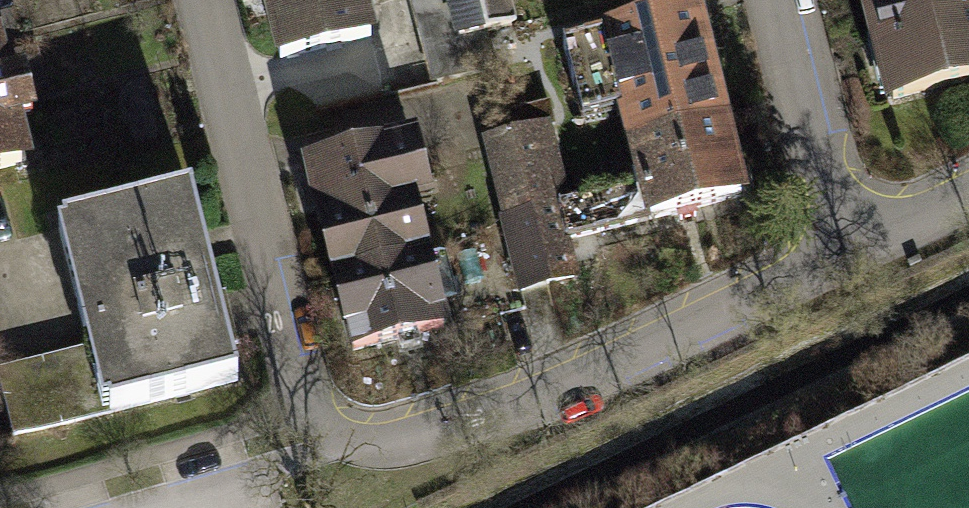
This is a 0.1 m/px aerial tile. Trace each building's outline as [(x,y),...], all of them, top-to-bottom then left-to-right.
[(362,0),(268,0),(283,61),(372,39),(362,0)] [(495,31),(487,0),(416,0),(439,87),(506,70),(495,31)] [(495,31),(527,23),(521,0),(487,0),(495,31)] [(894,98),(968,80),(968,0),(869,0),(894,98)] [(613,81),(630,149),(724,125),(696,15),(564,49),(575,91),(613,81)] [(20,163),(0,87),(0,168),(20,163)] [(742,199),(724,125),(630,149),(650,222),(742,199)] [(514,135),(533,213),(557,207),(538,129),(514,135)] [(490,140),(510,219),(533,213),(514,135),(490,140)] [(336,278),(425,255),(406,182),(423,178),(414,143),(308,170),(336,278)] [(628,190),(557,207),(533,213),(550,284),(573,278),(564,241),(636,224),(628,190)] [(196,199),(64,233),(93,346),(1,370),(19,441),(244,383),(196,199)] [(550,284),(533,213),(510,219),(505,219),(522,290),(550,284)] [(425,255),(336,278),(354,353),(445,330),(425,255)]
